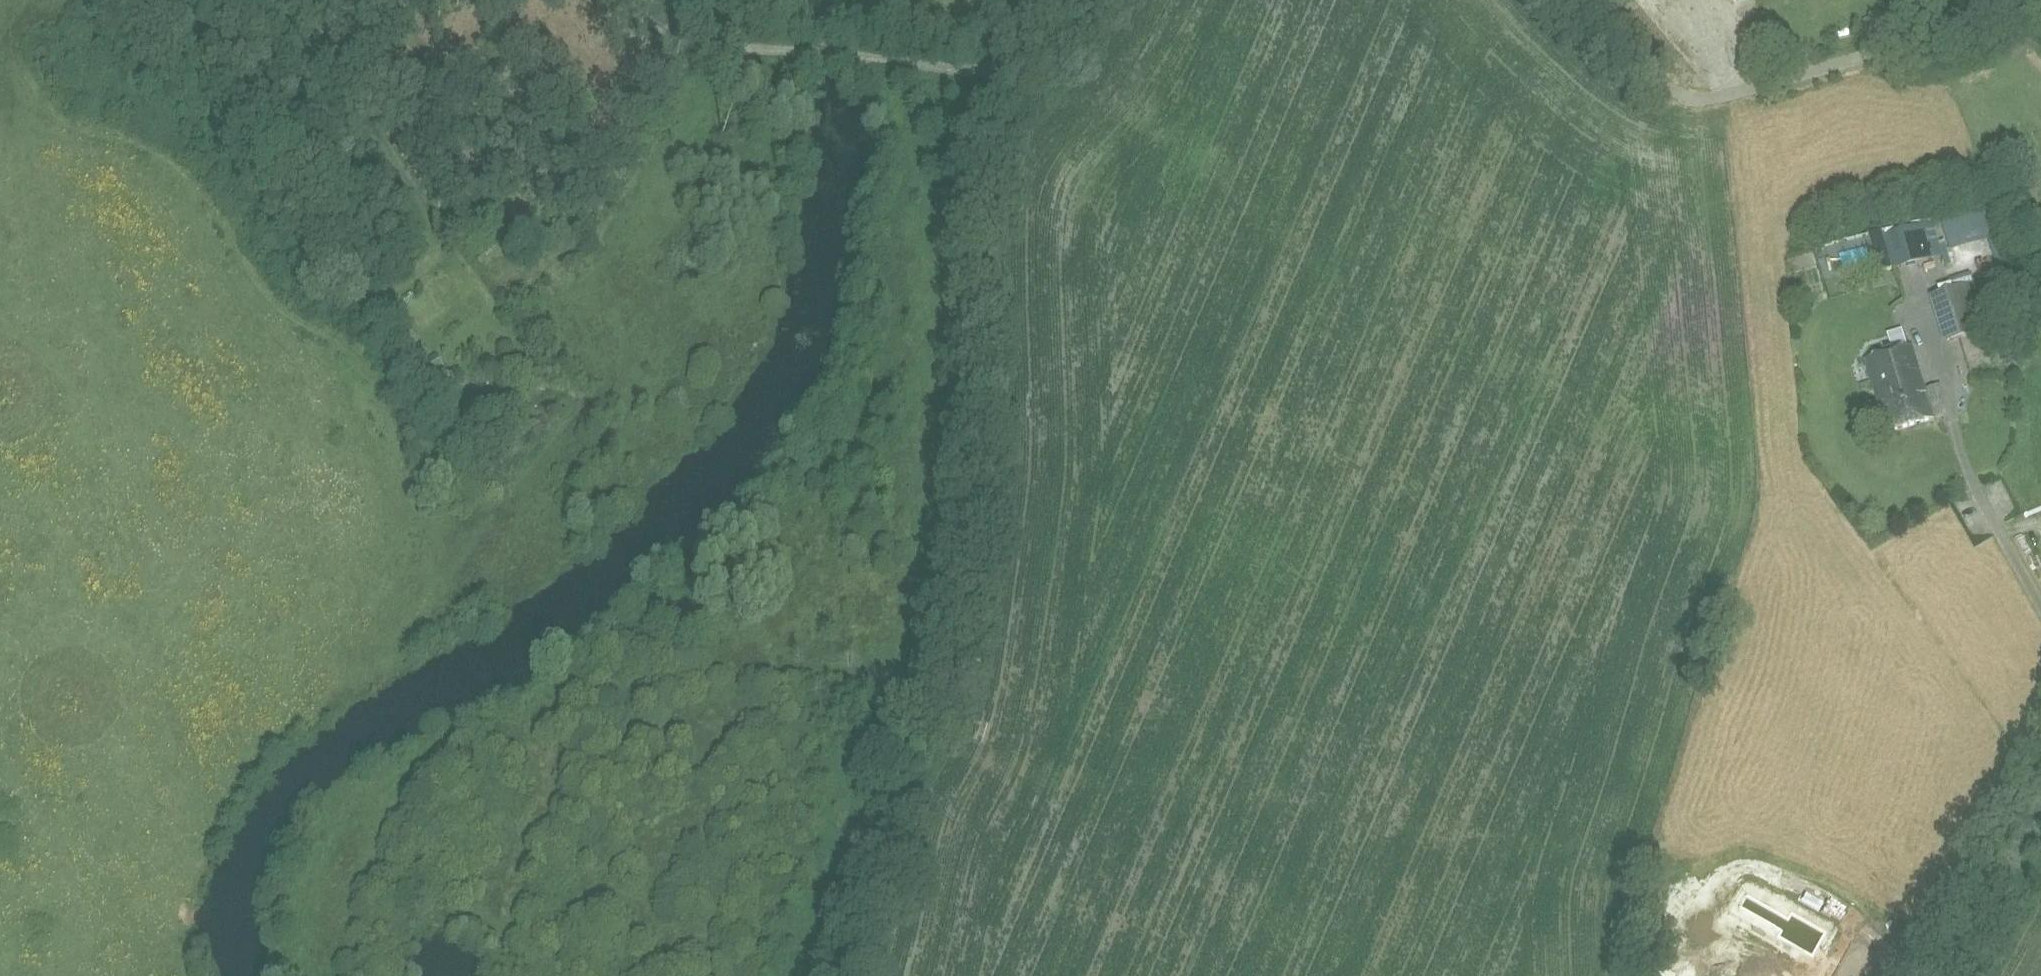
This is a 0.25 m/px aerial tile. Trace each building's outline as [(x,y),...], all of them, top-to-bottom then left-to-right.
[(1987,203),(1948,202),(1947,237),(1986,238),(1987,203)] [(506,238),(515,242),(523,226),(513,221),(506,238)] [(1893,268),(1893,269),(1941,256),(1943,256),(1940,244),(1934,223),(1930,224),(1885,236),(1893,268)] [(1944,344),(1989,331),(1974,283),(1952,290),(1930,296),(1944,344)] [(1888,433),(1934,419),(1911,344),(1865,358),(1888,433)] [(1830,968),(1814,959),(1826,937),(1793,919),(1779,943),(1806,958),(1798,973),(1801,975),(1825,975),(1830,968)]
